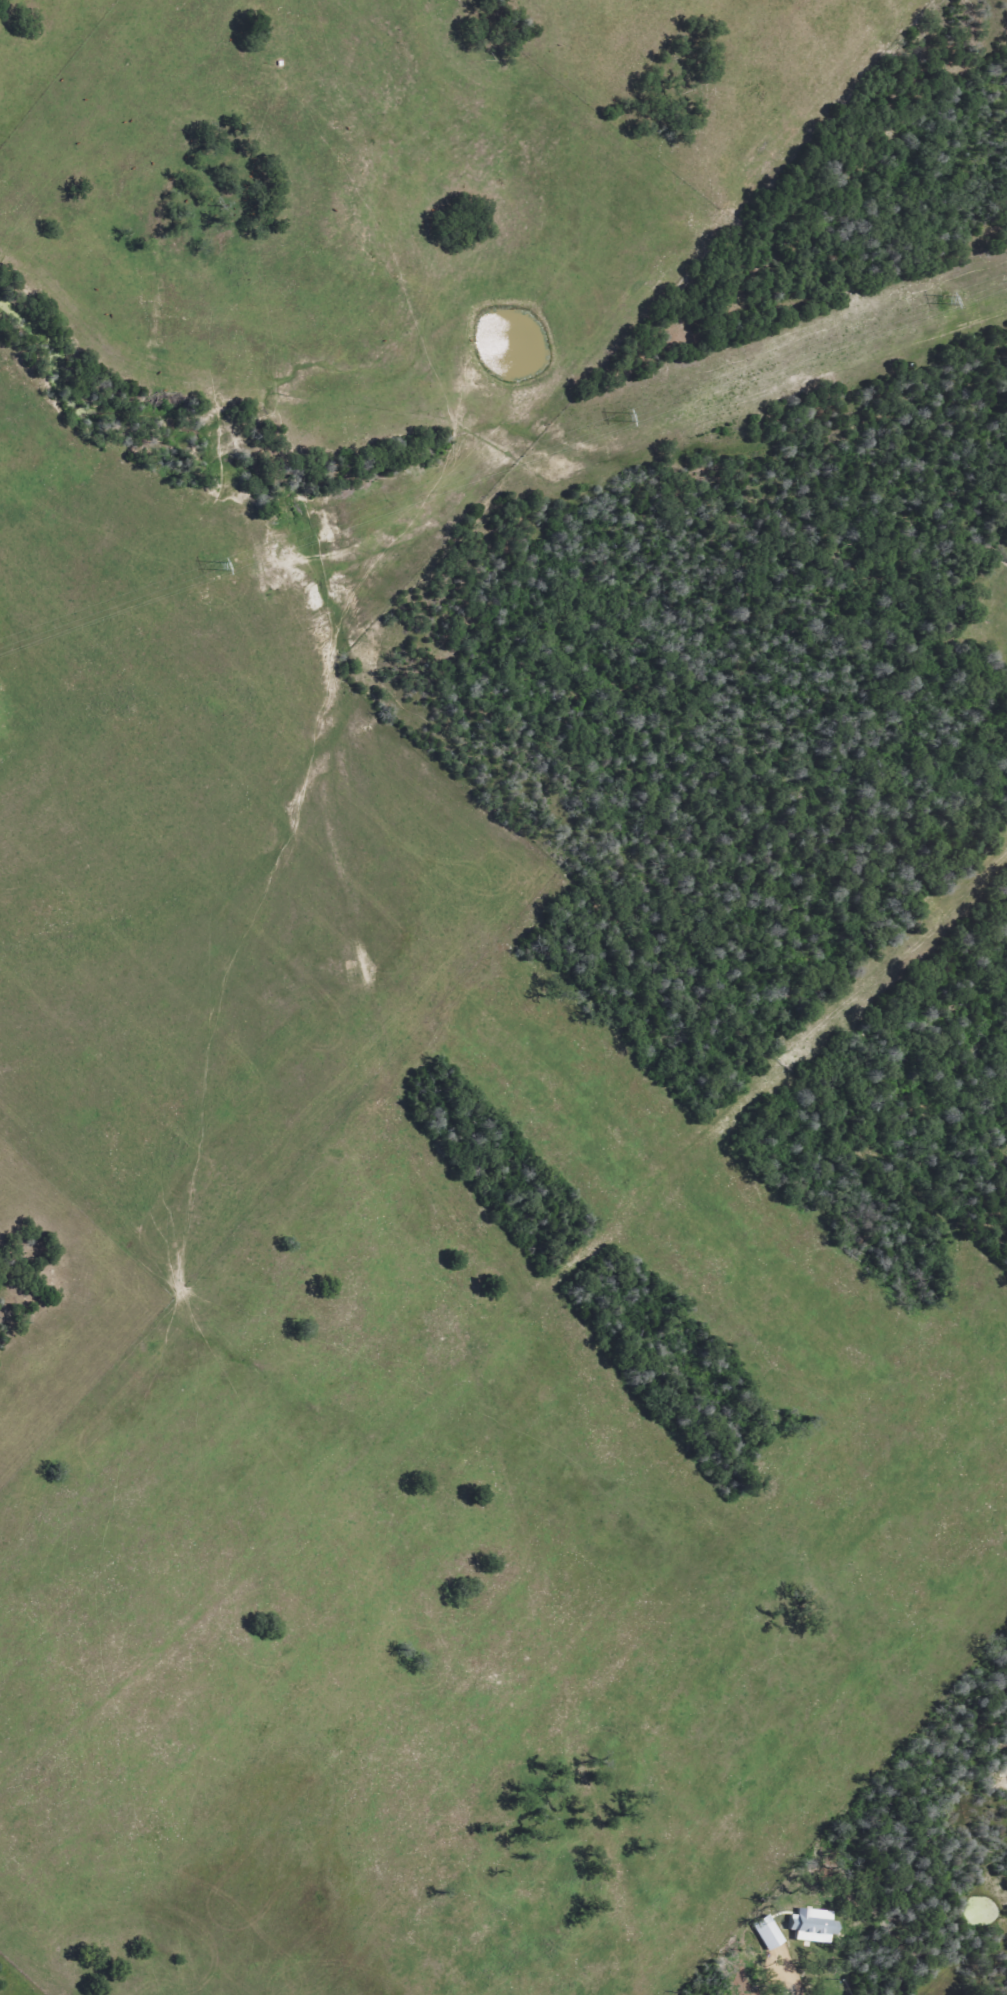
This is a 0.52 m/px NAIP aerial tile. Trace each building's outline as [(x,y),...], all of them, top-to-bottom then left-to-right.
[(794,1942),(829,1944),(830,1935),(837,1936),(838,1922),(831,1922),(831,1912),(797,1910),(797,1916),(789,1916),(788,1931),(795,1932),(794,1942)] [(784,1942),(769,1915),(752,1925),(767,1952),(784,1942)]
